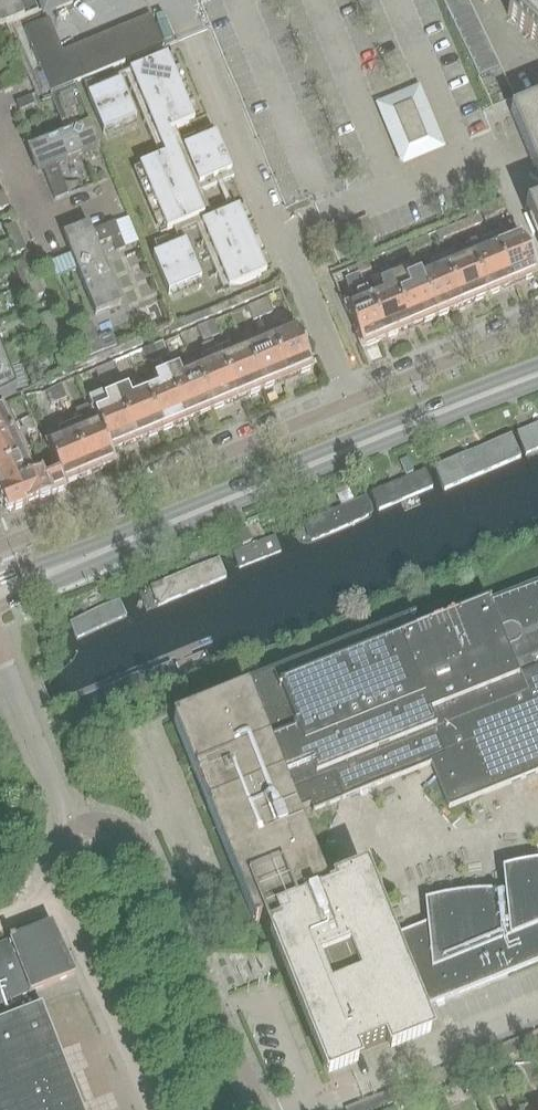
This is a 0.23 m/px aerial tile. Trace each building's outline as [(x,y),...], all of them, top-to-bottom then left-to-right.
[(5,27),(23,19),(16,0),(0,0),(0,29),(5,27)] [(24,3),(30,17),(37,14),(31,0),(24,3)] [(46,13),(77,0),(41,0),(46,13)] [(447,9),(466,0),(442,0),(447,9)] [(451,19),(473,9),(469,0),(466,0),(447,9),(451,19)] [(507,15),(537,45),(537,0),(521,0),(507,15)] [(451,19),(456,28),(478,18),(473,9),(451,19)] [(49,22),(24,32),(49,95),(162,48),(150,17),(62,54),(49,22)] [(456,28),(460,38),(482,28),(478,18),(456,28)] [(460,38),(465,48),(487,38),(482,28),(460,38)] [(465,48),(470,58),(491,48),(487,38),(465,48)] [(470,58),(474,67),(496,57),(491,48),(470,58)] [(169,133),(188,124),(194,122),(166,57),(161,59),(123,75),(151,140),(156,138),(164,156),(152,161),(139,167),(166,232),(172,230),(204,216),(169,133)] [(474,67),(479,77),(501,67),(496,57),(474,67)] [(119,83),(86,96),(102,134),(135,120),(119,83)] [(33,148),(26,150),(36,175),(42,172),(54,201),(68,196),(56,167),(99,150),(89,125),(74,87),(50,97),(65,135),(33,148)] [(15,103),(18,112),(34,106),(30,97),(15,103)] [(509,115),(533,173),(527,181),(537,188),(537,103),(509,115)] [(393,112),(408,150),(427,143),(412,105),(393,112)] [(217,141),(184,154),(200,192),(233,178),(217,141)] [(0,195),(0,210),(8,207),(3,194),(0,195)] [(505,210),(501,201),(484,208),(486,214),(493,212),(494,214),(505,210)] [(524,213),(537,247),(537,207),(524,213)] [(238,209),(233,211),(195,227),(223,292),(260,276),(266,274),(238,209)] [(477,217),(456,225),(459,233),(480,224),(477,217)] [(62,236),(70,255),(95,316),(120,306),(96,246),(111,240),(116,253),(125,249),(114,222),(91,232),(88,225),(62,236)] [(20,238),(15,224),(5,228),(10,242),(20,238)] [(438,242),(459,233),(456,225),(435,234),(438,242)] [(535,268),(519,237),(507,242),(504,235),(480,245),(483,252),(470,258),(488,298),(537,277),(537,273),(535,268)] [(427,237),(406,246),(409,254),(430,245),(427,237)] [(15,255),(25,251),(26,251),(20,238),(10,242),(15,255)] [(183,240),(151,254),(166,291),(199,277),(183,240)] [(388,263),(409,254),(406,246),(385,255),(388,263)] [(432,273),(419,279),(436,319),(488,298),(470,258),(456,264),(453,256),(429,266),(432,273)] [(375,257),(355,265),(359,274),(379,266),(375,257)] [(345,279),(359,274),(355,265),(334,274),(336,280),(344,276),(345,279)] [(22,273),(28,286),(38,282),(33,269),(22,273)] [(386,340),(436,319),(419,279),(405,284),(402,277),(378,287),(381,294),(369,300),(386,340)] [(38,282),(28,286),(33,299),(43,295),(38,282)] [(277,283),(168,328),(171,336),(280,290),(277,283)] [(366,292),(342,302),(360,346),(366,348),(386,340),(369,300),(366,292)] [(257,304),(263,317),(272,314),(266,300),(257,304)] [(254,321),(263,317),(257,304),(248,307),(254,321)] [(56,326),(50,313),(40,317),(45,330),(56,326)] [(204,326),(210,339),(218,336),(213,322),(204,326)] [(51,343),(61,339),(56,326),(45,330),(51,343)] [(210,339),(204,326),(196,329),(202,343),(210,339)] [(259,345),(245,351),(263,391),(313,370),(296,329),(282,335),(279,328),(255,338),(259,345)] [(139,340),(60,373),(45,380),(49,388),(60,382),(142,347),(139,340)] [(167,357),(162,343),(153,347),(159,361),(167,357)] [(195,372),(212,412),(263,391),(245,351),(232,357),(228,350),(218,354),(214,343),(202,348),(207,359),(205,359),(208,366),(195,372)] [(159,361),(153,347),(141,352),(146,363),(151,361),(152,364),(159,361)] [(67,354),(66,354),(56,358),(62,371),(72,367),(67,354)] [(88,402),(90,406),(110,454),(160,433),(144,393),(138,378),(122,385),(113,364),(95,371),(101,385),(109,382),(115,397),(103,401),(101,397),(88,402)] [(0,372),(0,406),(16,399),(4,370),(0,372)] [(157,388),(144,393),(160,433),(212,412),(195,372),(181,377),(178,371),(153,381),(157,388)] [(53,389),(59,402),(67,399),(61,385),(53,389)] [(50,406),(59,402),(53,389),(45,393),(50,406)] [(62,478),(66,486),(115,465),(110,454),(90,406),(78,412),(83,423),(58,434),(61,440),(47,446),(54,463),(38,470),(40,476),(57,469),(61,478),(62,478)] [(0,409),(0,472),(26,458),(1,409),(0,409)] [(37,430),(31,417),(20,423),(26,435),(37,430)] [(514,431),(525,458),(537,452),(537,421),(514,431)] [(511,432),(434,465),(445,492),(523,459),(511,432)] [(36,478),(26,458),(0,472),(0,494),(36,478)] [(426,470),(370,494),(378,514),(434,490),(426,470)] [(66,490),(64,486),(66,486),(62,478),(61,478),(41,487),(36,478),(0,494),(0,501),(4,510),(12,513),(66,490)] [(348,491),(337,496),(341,506),(353,501),(348,491)] [(341,506),(291,527),(300,548),(377,516),(368,495),(353,501),(341,506)] [(246,530),(238,534),(242,545),(251,541),(246,530)] [(274,534),(231,552),(238,571),(282,553),(274,534)] [(218,555),(137,590),(147,613),(228,579),(218,555)] [(530,585),(413,632),(408,618),(414,616),(414,614),(236,686),(237,687),(242,685),(245,692),(173,721),(254,924),(273,916),(277,926),(278,926),(286,948),(281,951),(289,970),(294,968),(301,985),(296,987),(314,1033),(320,1049),(337,1043),(344,1059),(394,1039),(388,1023),(537,963),(537,863),(534,863),(527,864),(518,866),(510,868),(501,870),(503,893),(496,892),(488,892),(480,892),(472,892),(465,893),(457,894),(449,895),(441,897),(432,899),(424,901),(426,924),(360,950),(357,942),(363,940),(355,921),(349,923),(336,890),(328,894),(288,794),(332,776),(341,800),(430,764),(447,809),(537,773),(537,582),(530,585)] [(118,600),(75,620),(84,638),(126,618),(118,600)] [(74,976),(51,925),(14,940),(13,938),(8,940),(9,941),(0,945),(0,1006),(74,976)] [(0,1022),(0,1109),(82,1109),(41,1006),(0,1022)] [(530,1036),(343,1109),(344,1109),(374,1109),(534,1047),(530,1036)]
